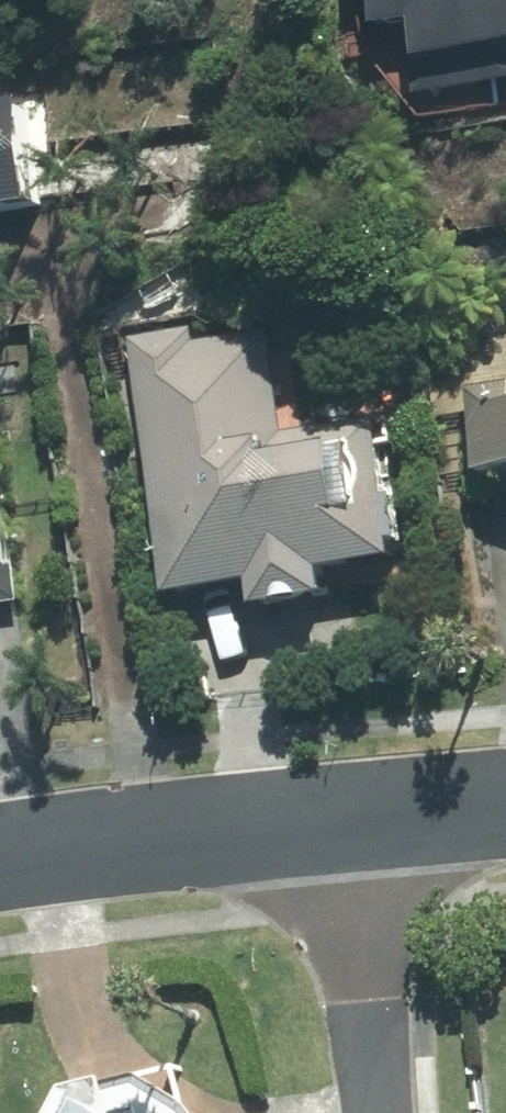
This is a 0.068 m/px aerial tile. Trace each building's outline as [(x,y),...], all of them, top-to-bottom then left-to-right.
[(377,37),(417,35),(421,104),(466,102),(464,62),(505,59),(505,0),(375,0),(377,37)] [(0,121),(0,223),(40,218),(28,117),(0,121)] [(250,324),(129,342),(167,596),(252,584),(258,622),(328,611),(322,575),(398,563),(375,409),(266,426),(250,324)] [(460,395),(470,476),(505,472),(505,389),(460,395)] [(12,578),(0,505),(0,580),(12,578)] [(66,1096),(55,1112),(93,1112),(66,1096)]
